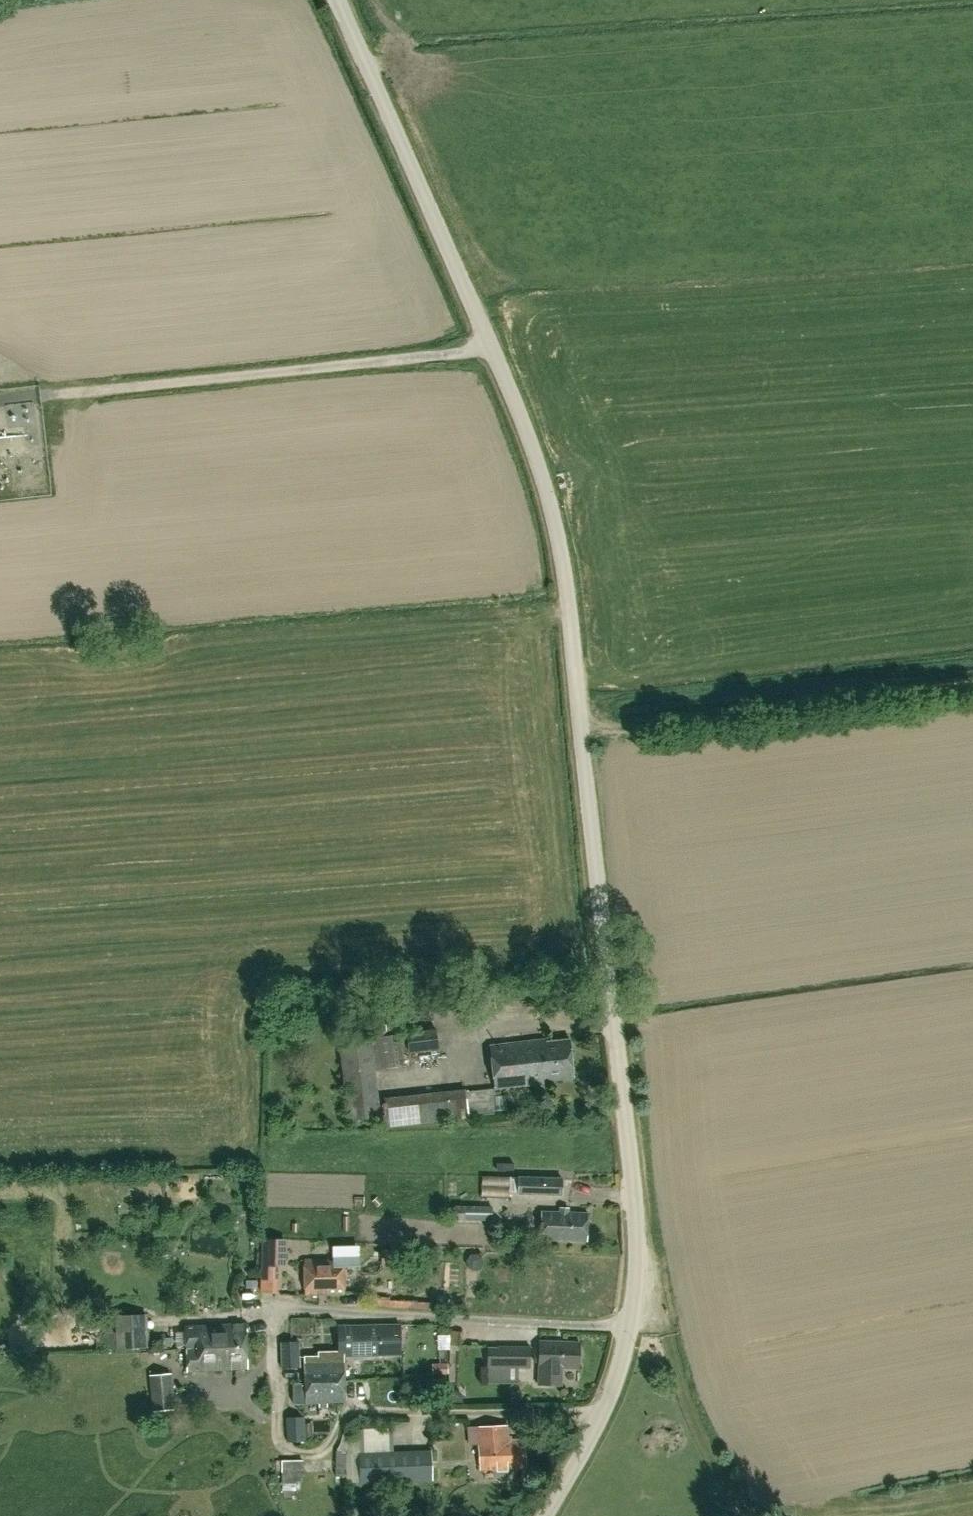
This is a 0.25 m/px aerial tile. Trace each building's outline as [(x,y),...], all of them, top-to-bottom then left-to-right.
[(43,495),(38,407),(0,409),(0,497),(43,495)] [(470,1118),(466,1088),(380,1099),(375,1070),(405,1066),(403,1051),(438,1047),(436,1030),(338,1041),(350,1121),(381,1117),(382,1128),(470,1118)] [(574,1077),(570,1039),(546,1042),(546,1039),(490,1045),(495,1089),(547,1083),(547,1080),(574,1077)] [(499,1099),(489,1098),(490,1094),(472,1093),(471,1113),(498,1115),(499,1099)] [(562,1195),(563,1179),(481,1176),(480,1197),(509,1198),(509,1194),(562,1195)] [(491,1218),(491,1207),(455,1206),(455,1219),(491,1218)] [(587,1241),(588,1213),(541,1211),(540,1239),(587,1241)] [(225,1220),(226,1231),(247,1229),(247,1219),(225,1220)] [(276,1266),(278,1266),(279,1240),(263,1239),(262,1265),(276,1266)] [(344,1294),(344,1267),(359,1267),(359,1250),(334,1250),(334,1260),(305,1260),(305,1294),(344,1294)] [(377,1265),(391,1266),(392,1252),(377,1251),(377,1265)] [(147,1346),(145,1314),(115,1316),(117,1347),(147,1346)] [(247,1347),(246,1324),(184,1327),(185,1349),(196,1348),(247,1347)] [(400,1355),(399,1325),(338,1327),(338,1351),(317,1351),(317,1356),(303,1356),(304,1383),(344,1382),(344,1356),(400,1355)] [(105,1348),(117,1347),(116,1333),(105,1333),(105,1348)] [(300,1368),(299,1341),(282,1342),(282,1369),(300,1368)] [(579,1368),(580,1342),(540,1341),(539,1384),(562,1385),(562,1368),(579,1368)] [(247,1368),(247,1347),(196,1348),(185,1349),(186,1371),(247,1368)] [(529,1368),(530,1347),(487,1347),(487,1367),(529,1368)] [(448,1364),(432,1364),(432,1374),(448,1373),(448,1364)] [(174,1409),(171,1373),(164,1373),(164,1369),(149,1370),(150,1374),(149,1375),(152,1411),(174,1409)] [(345,1402),(344,1382),(304,1383),(292,1384),(292,1404),(345,1402)] [(303,1424),(303,1417),(286,1417),(287,1441),(303,1441),(303,1438),(303,1424)] [(311,1424),(303,1424),(303,1438),(311,1437),(311,1424)] [(526,1467),(524,1439),(507,1440),(506,1426),(469,1428),(470,1444),(479,1444),(480,1470),(526,1467)] [(433,1479),(432,1451),(393,1452),(392,1427),(358,1428),(358,1429),(352,1429),(352,1442),(347,1442),(347,1449),(352,1449),(352,1452),(345,1452),(346,1483),(433,1479)] [(303,1472),(303,1460),(282,1461),(282,1460),(275,1460),(276,1471),(281,1470),(282,1482),(296,1481),(296,1473),(303,1472)]
